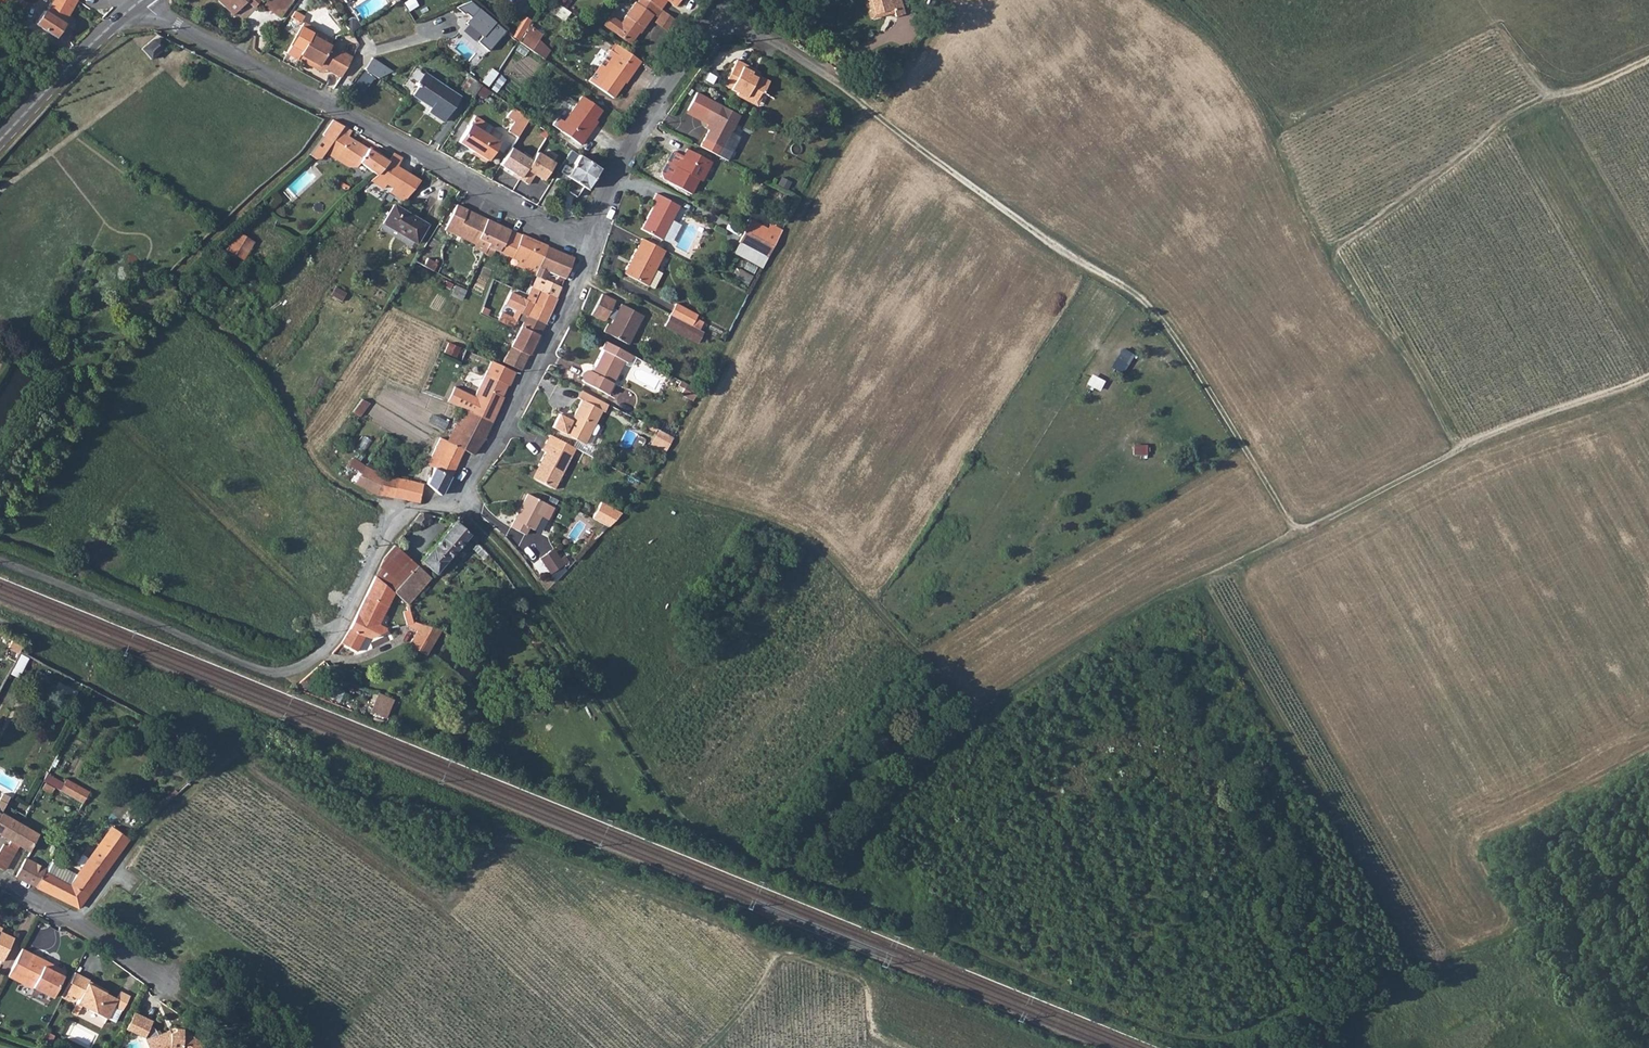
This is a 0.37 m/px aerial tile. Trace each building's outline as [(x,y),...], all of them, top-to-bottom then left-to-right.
[(19,10),(25,1),(22,0),(3,0),(19,10)] [(47,10),(45,9),(37,23),(58,36),(66,23),(65,22),(76,0),(53,0),(47,10)] [(232,13),(244,0),(218,0),(232,13)] [(271,7),(280,14),(289,0),(276,0),(271,7)] [(489,50),(507,30),(472,0),(468,0),(457,13),(484,36),(479,41),(489,50)] [(651,0),(639,0),(637,3),(636,2),(621,22),(611,15),(604,25),(631,43),(642,26),(644,27),(653,14),(650,12),(656,4),(651,0)] [(875,13),(893,9),(894,12),(895,16),(904,14),(900,0),(871,0),(875,13)] [(656,4),(650,12),(653,14),(658,18),(656,21),(668,30),(677,18),(656,4)] [(350,13),(343,17),(350,28),(361,21),(356,14),(350,13)] [(303,22),(287,53),(299,59),(301,54),(320,64),(341,75),(353,53),(331,42),(330,45),(312,35),(316,29),(303,22)] [(527,25),(522,32),(536,41),(540,34),(527,25)] [(522,32),(517,40),(529,50),(536,41),(522,32)] [(153,40),(142,49),(150,59),(162,50),(164,45),(164,44),(160,39),(153,40)] [(641,60),(617,44),(612,52),(610,51),(589,82),(614,98),(624,82),(626,82),(641,60)] [(384,81),(392,69),(374,57),(350,91),(361,98),(376,75),(384,81)] [(750,72),(752,67),(735,58),(721,83),(735,90),(733,93),(742,97),(743,95),(752,100),(757,92),(759,90),(761,91),(767,80),(755,73),(754,75),(750,72)] [(411,93),(423,101),(436,80),(422,71),(414,84),(416,85),(411,93)] [(436,80),(423,101),(424,102),(425,100),(431,104),(427,110),(443,120),(459,96),(436,80)] [(696,89),(686,106),(711,121),(702,136),(721,147),(739,114),(696,89)] [(581,96),(569,113),(587,130),(591,124),(590,123),(597,114),(581,96)] [(584,99),(581,96),(597,114),(599,110),(584,99)] [(524,124),(528,118),(524,115),(511,106),(505,115),(513,121),(507,130),(516,136),(524,124)] [(587,130),(569,113),(563,121),(556,117),(551,124),(579,144),(584,137),(582,136),(587,130)] [(474,116),(469,123),(487,135),(492,127),(474,116)] [(323,135),(308,154),(314,158),(319,157),(323,150),(330,154),(335,153),(356,167),(359,162),(376,173),(387,161),(347,135),(351,130),(332,119),(321,134),(323,135)] [(1516,120),(1503,127),(1508,137),(1522,131),(1516,120)] [(469,123),(458,141),(486,159),(497,141),(487,135),(469,123)] [(539,150),(532,159),(512,146),(500,164),(530,184),(536,175),(544,180),(557,162),(539,150)] [(674,150),(662,171),(663,177),(690,193),(698,179),(699,179),(710,160),(687,147),(682,154),(684,155),(683,158),(681,157),(679,153),(674,150)] [(387,161),(376,173),(373,176),(368,179),(373,182),(381,187),(384,182),(391,186),(388,191),(396,197),(402,201),(405,196),(416,182),(418,180),(394,166),(401,157),(392,152),(389,157),(387,161)] [(576,155),(567,170),(577,176),(575,180),(585,187),(598,167),(579,155),(575,152),(574,154),(576,155)] [(567,170),(564,174),(575,180),(577,176),(567,170)] [(655,201),(641,226),(643,227),(660,237),(679,205),(656,191),(651,199),(655,201)] [(392,203),(380,221),(413,242),(425,224),(392,203)] [(455,205),(445,227),(457,233),(457,232),(475,240),(477,237),(488,242),(485,247),(495,251),(498,251),(501,246),(502,247),(510,229),(485,218),(483,222),(466,214),(467,211),(455,205)] [(749,219),(743,230),(761,240),(767,229),(749,219)] [(767,229),(761,240),(771,246),(779,231),(769,225),(767,229)] [(457,233),(445,227),(443,231),(455,237),(457,233)] [(540,243),(510,229),(502,247),(506,248),(504,253),(512,256),(513,254),(519,256),(516,264),(534,272),(536,269),(545,245),(540,243)] [(743,230),(737,240),(766,257),(771,246),(761,240),(743,230)] [(235,231),(226,247),(242,257),(251,241),(235,231)] [(664,248),(641,235),(622,271),(645,283),(664,248)] [(536,276),(543,279),(546,270),(564,278),(572,255),(545,245),(536,269),(534,272),(533,274),(536,276)] [(415,261),(414,262),(429,271),(434,262),(419,254),(415,261)] [(536,276),(532,286),(556,298),(560,286),(543,279),(536,276)] [(508,328),(517,310),(523,314),(544,323),(556,298),(532,286),(531,286),(524,299),(508,293),(501,305),(512,310),(508,319),(498,314),(494,321),(508,328)] [(601,292),(590,313),(601,319),(604,318),(606,315),(612,318),(609,323),(607,322),(603,330),(627,343),(642,314),(620,302),(616,309),(611,306),(614,299),(601,292)] [(674,302),(668,313),(690,324),(696,313),(674,302)] [(690,324),(668,313),(662,324),(696,342),(702,331),(690,324)] [(523,314),(509,345),(510,345),(527,354),(544,323),(523,314)] [(631,355),(603,340),(599,348),(602,349),(591,368),(587,367),(586,367),(583,368),(581,370),(580,372),(580,374),(580,377),(582,379),(584,381),(605,392),(622,360),(625,361),(627,361),(628,361),(631,355)] [(509,345),(502,360),(520,369),(527,354),(510,345),(509,345)] [(1124,347),(1112,366),(1123,373),(1135,355),(1124,347)] [(452,385),(445,400),(466,408),(491,420),(502,395),(501,394),(506,383),(508,383),(512,373),(514,370),(503,364),(496,361),(490,359),(473,395),(452,385)] [(694,399),(696,392),(686,388),(684,395),(694,399)] [(582,390),(578,397),(582,399),(601,410),(604,411),(608,404),(582,390)] [(364,398),(355,411),(361,416),(370,403),(364,398)] [(601,410),(582,399),(570,419),(558,412),(551,425),(583,442),(601,410)] [(466,408),(458,425),(483,438),(491,420),(466,408)] [(455,423),(446,439),(462,447),(462,448),(466,450),(471,453),(483,438),(458,425),(455,423)] [(660,429),(651,445),(666,454),(675,438),(660,429)] [(540,465),(533,477),(553,488),(575,448),(550,434),(541,450),(544,452),(537,464),(540,465)] [(432,468),(425,483),(438,493),(442,492),(459,455),(462,448),(462,447),(446,439),(432,468)] [(364,466),(353,482),(373,492),(382,474),(364,466)] [(382,474),(373,492),(374,492),(384,495),(390,475),(382,474)] [(390,475),(384,495),(391,496),(398,477),(390,475)] [(398,477),(391,496),(418,501),(422,482),(398,477)] [(1403,486),(1394,492),(1401,500),(1410,494),(1403,486)] [(543,514),(549,518),(555,508),(530,494),(512,526),(525,534),(530,527),(534,529),(543,514)] [(601,504),(592,519),(608,528),(622,514),(601,504)] [(413,518),(412,519),(419,525),(422,524),(430,514),(421,512),(418,513),(413,518)] [(469,533),(454,519),(440,535),(441,536),(432,547),(431,546),(419,559),(435,573),(446,559),(445,559),(455,548),(456,548),(469,533)] [(380,560),(374,574),(393,591),(406,602),(429,576),(392,543),(381,557),(380,560)] [(553,549),(547,553),(554,562),(560,558),(553,549)] [(554,562),(547,553),(540,559),(551,574),(564,563),(560,558),(554,562)] [(349,628),(340,642),(356,650),(364,634),(371,636),(389,627),(389,626),(389,625),(386,626),(378,622),(393,591),(374,574),(364,594),(349,628)] [(409,608),(401,610),(407,623),(412,620),(413,619),(409,608)] [(412,620),(407,623),(416,630),(408,643),(426,654),(441,628),(413,619),(412,620)] [(13,672),(19,675),(28,659),(22,656),(13,672)] [(372,712),(389,718),(397,699),(380,692),(372,712)] [(91,790),(67,778),(65,782),(51,775),(47,783),(85,802),(91,790)] [(9,797),(2,793),(0,796),(0,811),(9,797)] [(26,850),(35,835),(18,824),(0,813),(0,834),(26,850)] [(44,868),(35,886),(77,906),(94,883),(104,869),(127,837),(110,825),(75,873),(48,860),(44,868)] [(23,857),(14,875),(35,886),(44,868),(31,862),(23,857)] [(12,939),(0,933),(0,962),(12,939)] [(34,955),(19,982),(31,988),(33,987),(51,996),(62,976),(43,966),(45,961),(34,955)] [(121,1011),(128,997),(120,992),(116,999),(95,988),(96,986),(88,981),(88,980),(73,972),(63,992),(77,999),(75,1003),(106,1019),(112,1007),(121,1011)] [(132,1011),(124,1027),(142,1036),(143,1038),(146,1047),(199,1047),(202,1043),(183,1030),(181,1030),(181,1027),(173,1027),(173,1030),(168,1032),(167,1029),(155,1034),(154,1030),(151,1027),(148,1024),(150,1019),(132,1011)]
